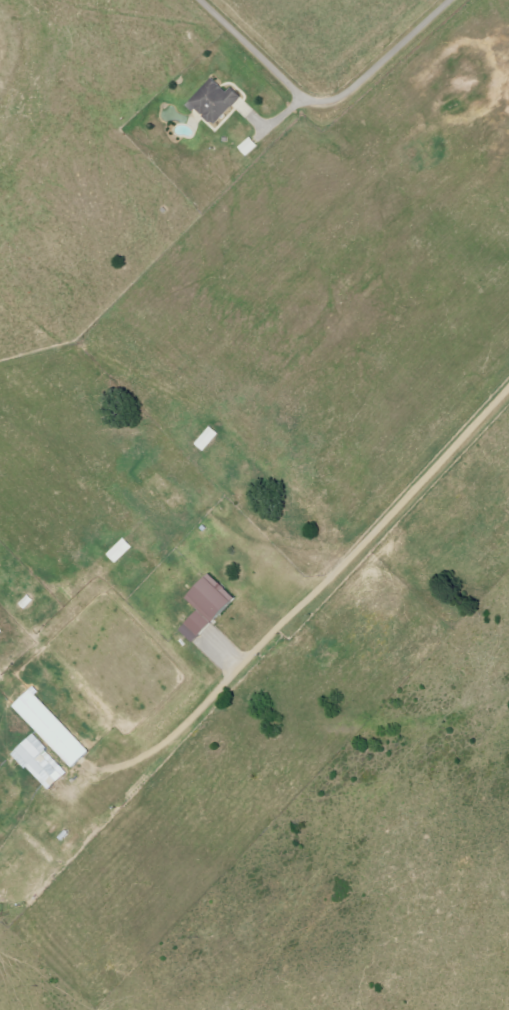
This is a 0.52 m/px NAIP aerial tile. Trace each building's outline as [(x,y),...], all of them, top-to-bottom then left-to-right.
[(215,128),(244,98),(234,88),(229,93),(215,79),(190,103),(215,128)] [(248,157),(261,147),(253,138),(241,148),(248,157)] [(198,444),(206,452),(221,434),(213,427),(198,444)] [(135,547),(126,538),(109,554),(118,564),(135,547)] [(182,631),(195,644),(236,600),(221,586),(222,585),(212,575),(189,599),(201,611),(182,631)] [(17,706),(75,768),(93,752),(35,690),(17,706)] [(36,735),(16,754),(51,792),(71,773),(36,735)]
